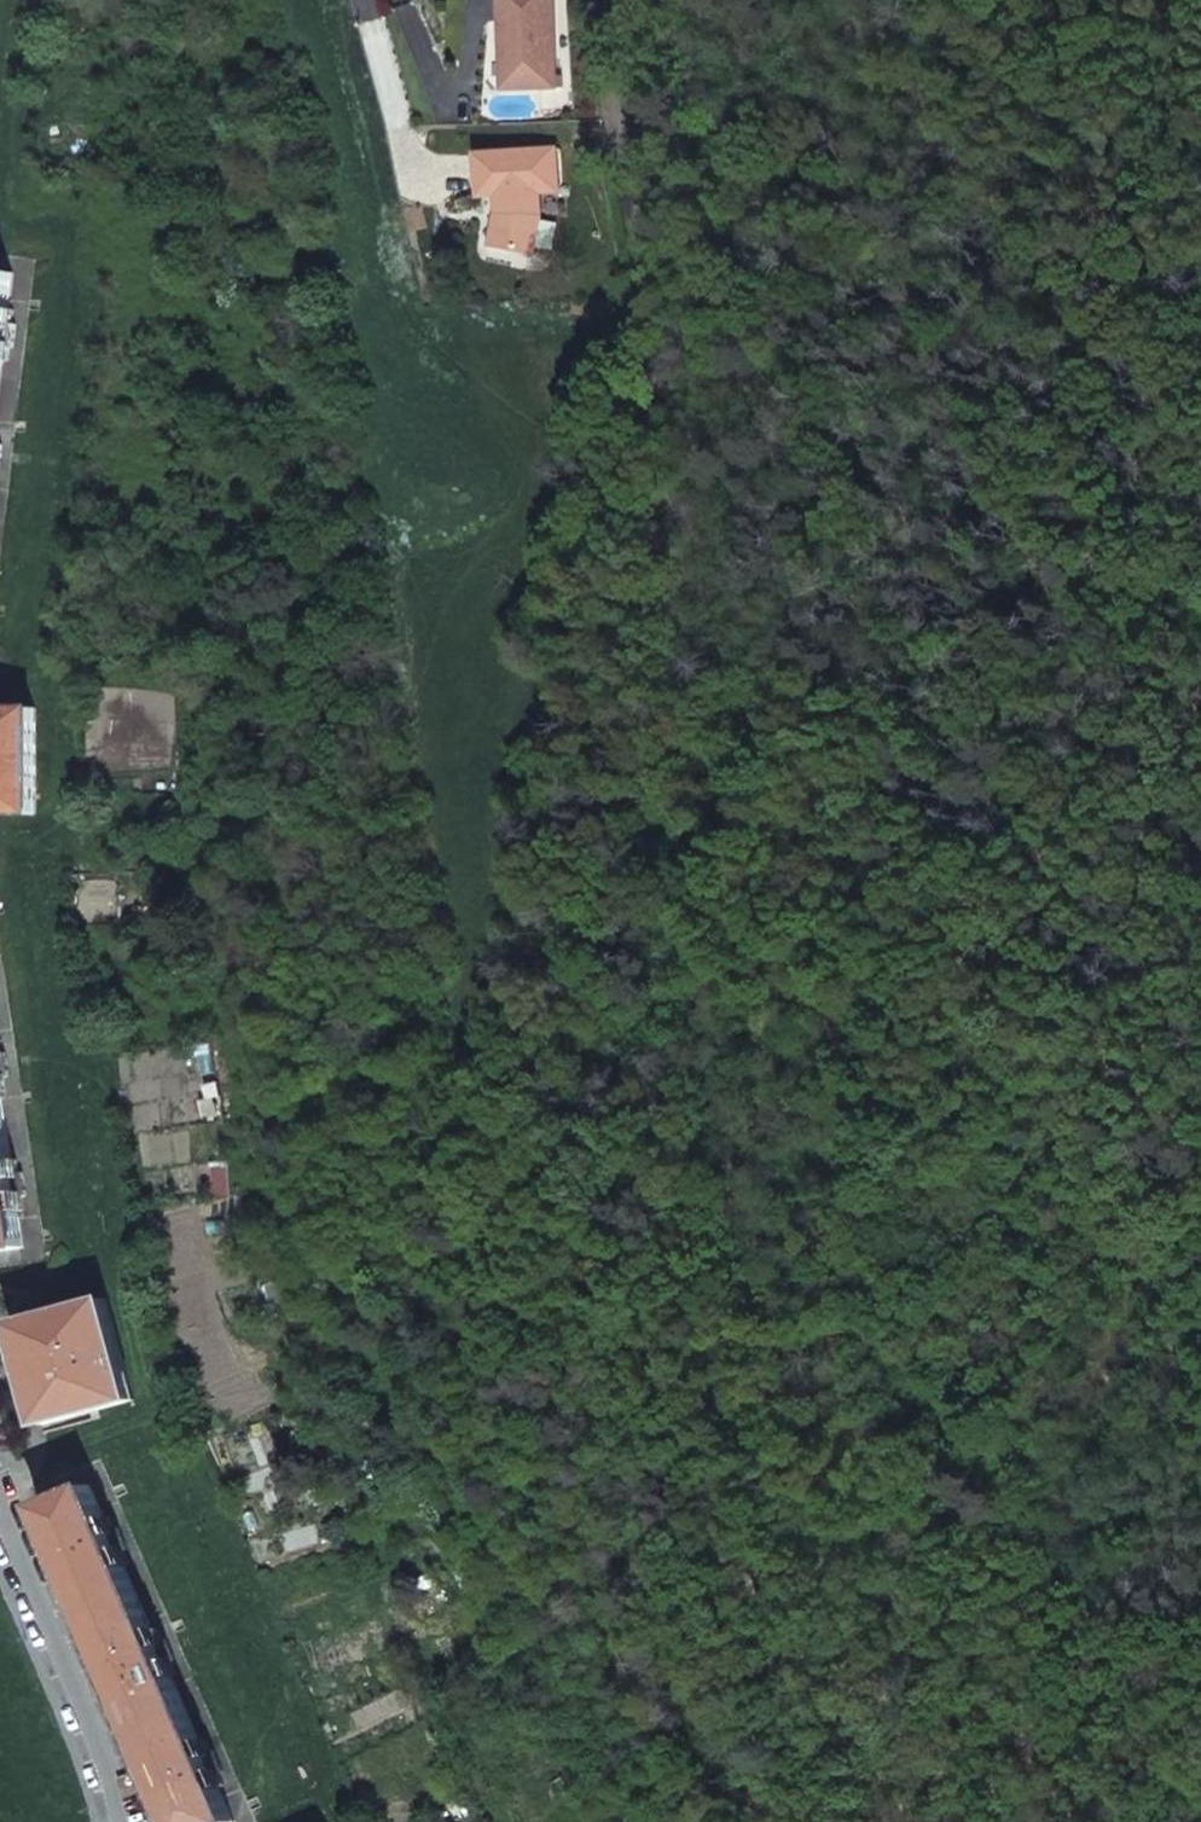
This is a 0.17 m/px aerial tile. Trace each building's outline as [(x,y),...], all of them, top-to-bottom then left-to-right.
[(503,42),(509,42),(510,81),(555,80),(553,0),(502,0),(503,42)] [(559,143),(481,149),(484,191),(505,190),(506,201),(504,202),(496,240),(538,248),(545,211),(543,187),(563,185),(559,143)] [(0,271),(0,384),(14,272),(0,271)] [(36,705),(16,705),(0,705),(0,809),(37,809),(36,705)] [(25,1244),(0,1078),(0,1248),(25,1244)] [(136,1398),(107,1296),(94,1300),(17,1321),(46,1424),(136,1398)] [(91,1484),(87,1485),(43,1504),(116,1676),(178,1821),(233,1821),(234,1821),(181,1693),(91,1484)]
